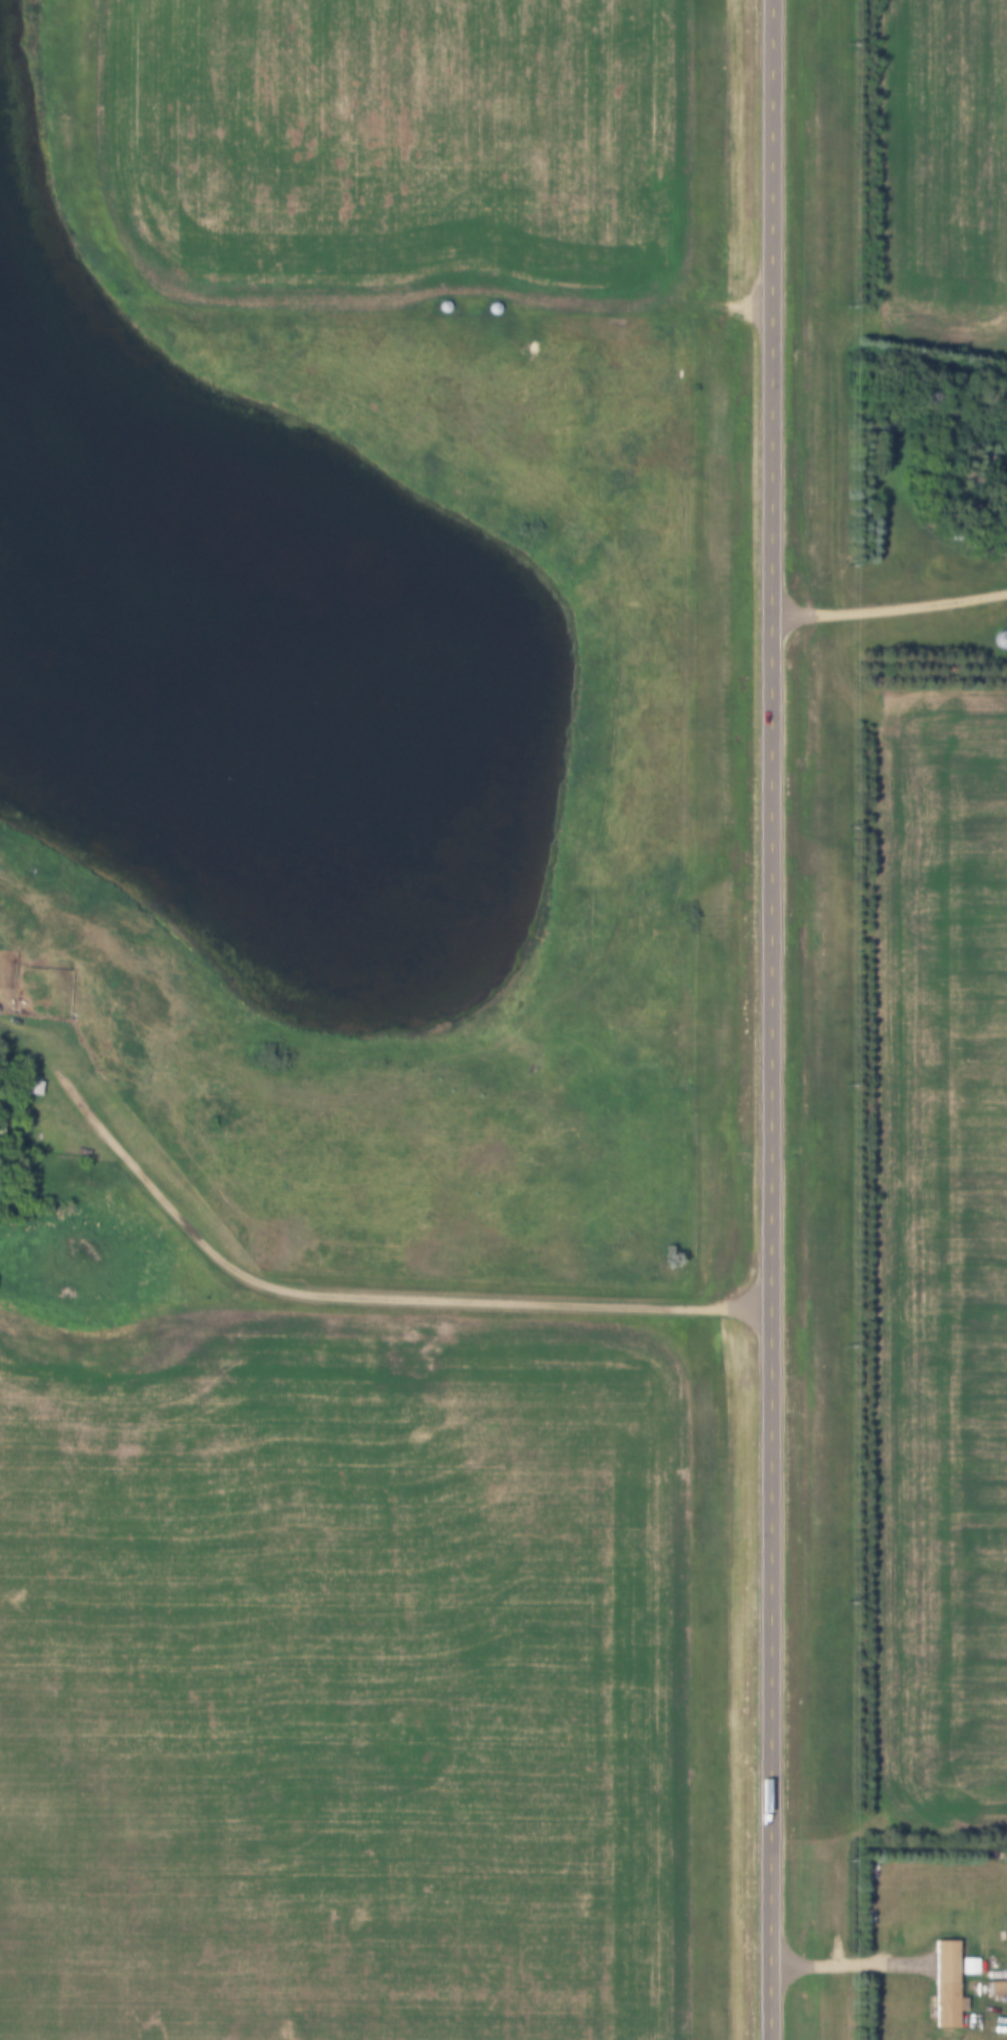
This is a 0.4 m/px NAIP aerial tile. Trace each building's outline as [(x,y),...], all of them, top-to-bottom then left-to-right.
[(997,632),(997,650),(1006,650),(1006,632),(997,632)] [(44,1083),(24,1082),(24,1096),(44,1096),(44,1083)] [(958,1940),(935,1941),(936,2028),(959,2028),(958,2011),(967,2011),(967,1999),(958,1999),(958,1940)] [(1006,1982),(990,1982),(990,1996),(1006,1996),(1006,1982)]
